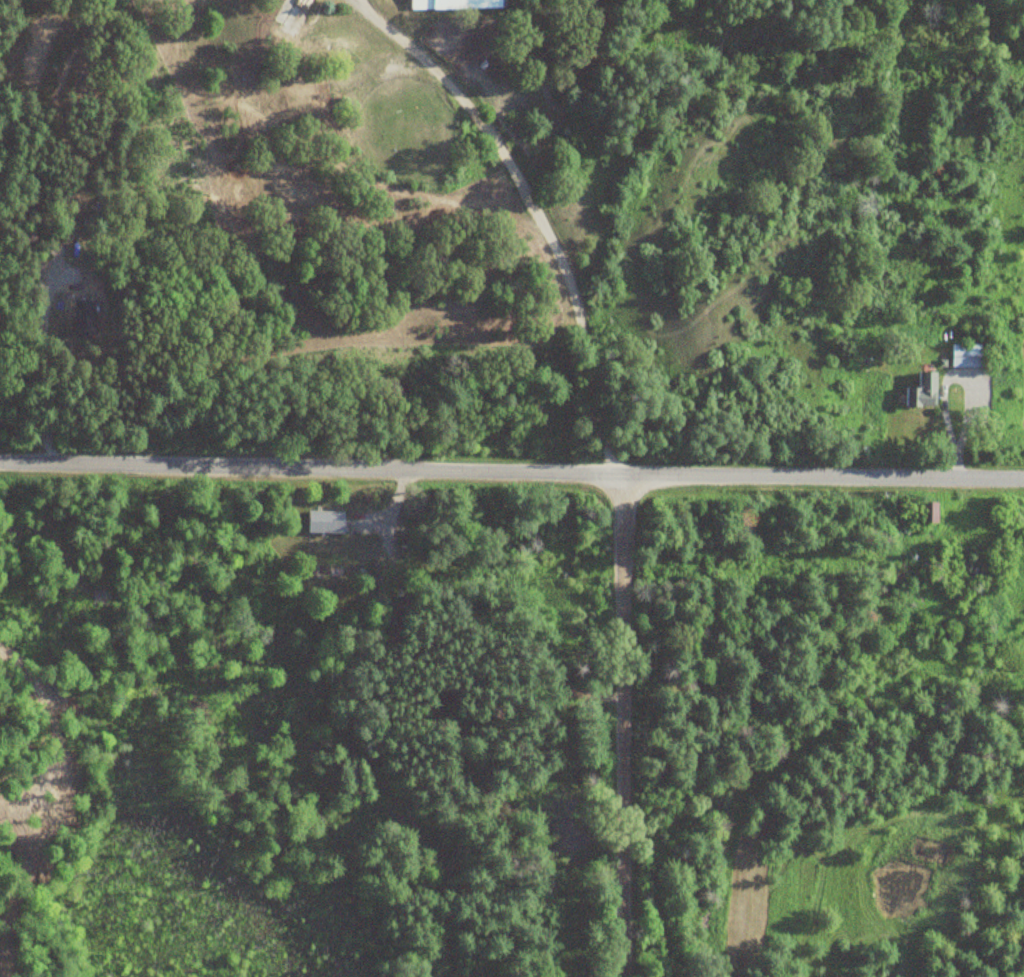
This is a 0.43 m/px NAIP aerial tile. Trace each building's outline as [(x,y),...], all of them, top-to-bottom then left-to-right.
[(281,1),(269,24),(294,37),(312,1),(310,0),(290,0),(288,5),(281,1)] [(501,10),(501,0),(407,0),(407,11),(501,10)] [(979,369),(979,345),(950,345),(950,369),(979,369)] [(933,406),(933,372),(917,372),(917,387),(904,387),(904,406),(933,406)] [(934,502),(917,502),(917,523),(934,523),(934,502)] [(341,533),(341,511),(305,511),(305,533),(341,533)]
